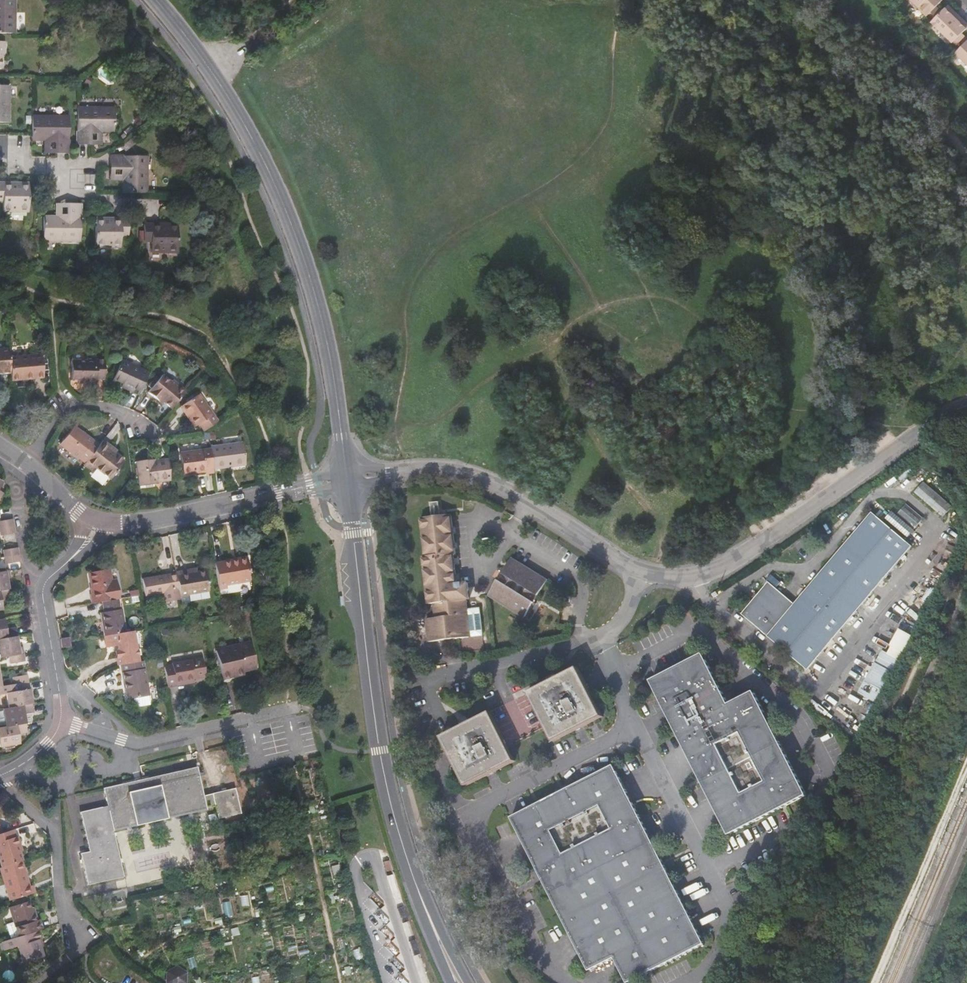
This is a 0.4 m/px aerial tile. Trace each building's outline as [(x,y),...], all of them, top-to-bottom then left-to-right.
[(16,33),(16,0),(0,0),(0,33),(16,33)] [(923,4),(925,3),(933,10),(943,0),(919,0),(923,4)] [(925,3),(923,4),(923,5),(931,13),(933,10),(925,3)] [(964,15),(951,3),(949,5),(961,17),(964,15)] [(935,19),(959,42),(966,34),(966,32),(965,31),(966,29),(966,18),(964,15),(961,17),(949,5),(935,19)] [(9,122),(9,86),(0,86),(0,122),(9,122)] [(114,108),(77,109),(77,145),(91,145),(90,132),(113,133),(114,108)] [(32,136),(32,141),(54,141),(55,153),(69,153),(69,117),(32,117),(32,136)] [(146,157),(110,157),(110,171),(123,171),(123,193),(146,193),(146,157)] [(0,183),(0,201),(3,201),(3,211),(28,212),(28,183),(19,183),(20,187),(11,187),(11,183),(0,183)] [(67,217),(44,217),(44,241),(80,241),(81,204),(68,204),(67,217)] [(105,219),(96,219),(95,247),(120,247),(120,237),(128,237),(128,219),(113,219),(113,223),(105,223),(105,219)] [(160,224),(144,224),(143,242),(152,242),(152,253),(177,253),(178,225),(168,225),(168,228),(160,228),(160,224)] [(8,348),(0,348),(0,372),(10,372),(8,357),(8,348)] [(8,357),(10,372),(10,379),(26,378),(26,375),(35,375),(35,377),(43,376),(41,354),(8,357)] [(104,379),(104,360),(96,360),(96,357),(87,356),(87,360),(71,360),(71,380),(78,380),(79,383),(86,383),(86,382),(96,382),(96,379),(104,379)] [(139,395),(147,376),(133,369),(134,366),(121,360),(120,364),(116,362),(110,373),(114,375),(113,379),(132,388),(131,391),(139,395)] [(172,381),(170,383),(161,375),(158,379),(155,377),(147,387),(150,389),(147,393),(153,398),(155,396),(171,409),(185,391),(172,381)] [(207,428),(217,421),(198,393),(181,405),(189,416),(187,417),(193,426),(198,424),(203,431),(207,428)] [(78,457),(84,462),(97,446),(72,426),(58,444),(77,459),(78,457)] [(84,462),(82,465),(90,471),(93,467),(109,480),(122,462),(107,450),(110,446),(102,440),(97,446),(84,462)] [(210,447),(210,448),(212,469),(245,465),(242,443),(210,447)] [(204,473),(213,472),(212,469),(210,448),(183,451),(186,473),(191,472),(190,470),(204,468),(204,473)] [(156,481),(170,480),(167,460),(147,463),(146,460),(135,461),(138,486),(156,484),(156,481)] [(954,507),(923,482),(915,493),(945,518),(954,507)] [(908,538),(925,519),(907,504),(897,515),(893,512),(886,520),(908,538)] [(913,547),(873,513),(868,519),(796,604),(782,593),(769,582),(743,614),(809,670),(913,547)] [(450,515),(420,519),(425,557),(423,557),(428,605),(433,604),(435,618),(425,620),(428,642),(470,637),(465,600),(463,601),(458,601),(457,593),(452,554),(455,554),(450,515)] [(12,519),(0,521),(0,529),(14,527),(12,519)] [(0,529),(0,534),(0,535),(15,533),(14,527),(0,529)] [(3,549),(4,557),(18,554),(17,547),(3,549)] [(18,554),(4,557),(5,563),(19,561),(18,554)] [(512,558),(488,595),(524,618),(529,609),(533,611),(537,605),(533,603),(547,581),(512,558)] [(214,563),(219,589),(226,588),(226,585),(251,580),(247,560),(230,563),(230,560),(214,563)] [(91,604),(102,602),(114,599),(108,569),(88,573),(90,588),(92,587),(93,594),(90,594),(91,604)] [(175,573),(176,573),(179,596),(188,595),(188,593),(209,590),(206,571),(190,574),(190,570),(175,573)] [(8,571),(0,572),(0,591),(8,590),(6,578),(9,578),(8,571)] [(164,601),(180,599),(179,596),(176,573),(142,579),(145,595),(163,592),(164,601)] [(3,609),(1,599),(9,597),(8,590),(0,591),(0,610),(3,609)] [(103,636),(104,636),(124,632),(120,609),(119,609),(117,599),(114,599),(102,602),(104,612),(102,612),(103,620),(100,620),(103,636)] [(16,637),(14,627),(5,629),(4,619),(0,620),(0,639),(16,637)] [(117,650),(119,665),(120,665),(138,662),(133,631),(124,632),(104,636),(106,647),(116,646),(117,650)] [(8,657),(23,654),(21,646),(18,647),(16,637),(0,639),(0,658),(8,657)] [(69,638),(60,639),(62,648),(70,646),(69,638)] [(239,645),(216,651),(222,679),(239,675),(238,671),(256,667),(251,645),(240,648),(239,645)] [(24,662),(23,654),(8,657),(9,664),(24,662)] [(730,836),(807,797),(754,694),(729,706),(704,655),(697,659),(651,682),(730,836)] [(163,666),(167,688),(176,686),(176,683),(193,681),(193,679),(205,677),(202,657),(171,662),(171,664),(163,666)] [(138,662),(120,665),(123,683),(125,682),(126,687),(125,688),(127,700),(133,699),(148,696),(142,661),(138,662)] [(463,730),(461,727),(440,737),(465,787),(515,762),(509,748),(548,730),(554,742),(602,717),(578,668),(558,678),(560,681),(550,686),(548,683),(469,723),(471,726),(463,730)] [(887,679),(874,672),(865,689),(877,697),(887,679)] [(12,685),(28,682),(26,674),(11,676),(12,685)] [(560,681),(558,678),(548,683),(550,686),(560,681)] [(7,708),(31,704),(28,682),(12,685),(13,692),(4,693),(7,708)] [(148,696),(133,699),(135,707),(150,704),(148,696)] [(3,727),(24,724),(23,713),(32,712),(31,704),(7,708),(1,709),(3,727)] [(24,724),(3,727),(0,728),(0,746),(18,744),(17,733),(26,732),(24,724)] [(613,766),(512,818),(589,970),(615,958),(628,982),(704,944),(613,766)] [(197,767),(144,779),(104,788),(108,806),(81,813),(90,853),(81,855),(88,885),(131,876),(120,828),(207,809),(206,808),(216,805),(218,817),(239,812),(234,788),(203,795),(197,767)] [(12,830),(0,834),(0,868),(21,861),(16,846),(19,846),(16,837),(14,838),(12,830)] [(21,861),(0,868),(0,874),(8,902),(35,893),(33,885),(30,886),(22,861),(21,861)] [(37,931),(39,931),(34,913),(31,914),(28,902),(9,908),(13,922),(17,937),(37,931)] [(5,925),(10,940),(17,937),(13,922),(5,925)] [(387,944),(396,935),(385,925),(376,933),(387,944)] [(10,940),(1,943),(4,952),(17,948),(22,964),(42,957),(37,942),(39,941),(37,931),(17,937),(10,940)] [(164,982),(165,982),(186,982),(186,972),(176,966),(166,971),(164,982)]
